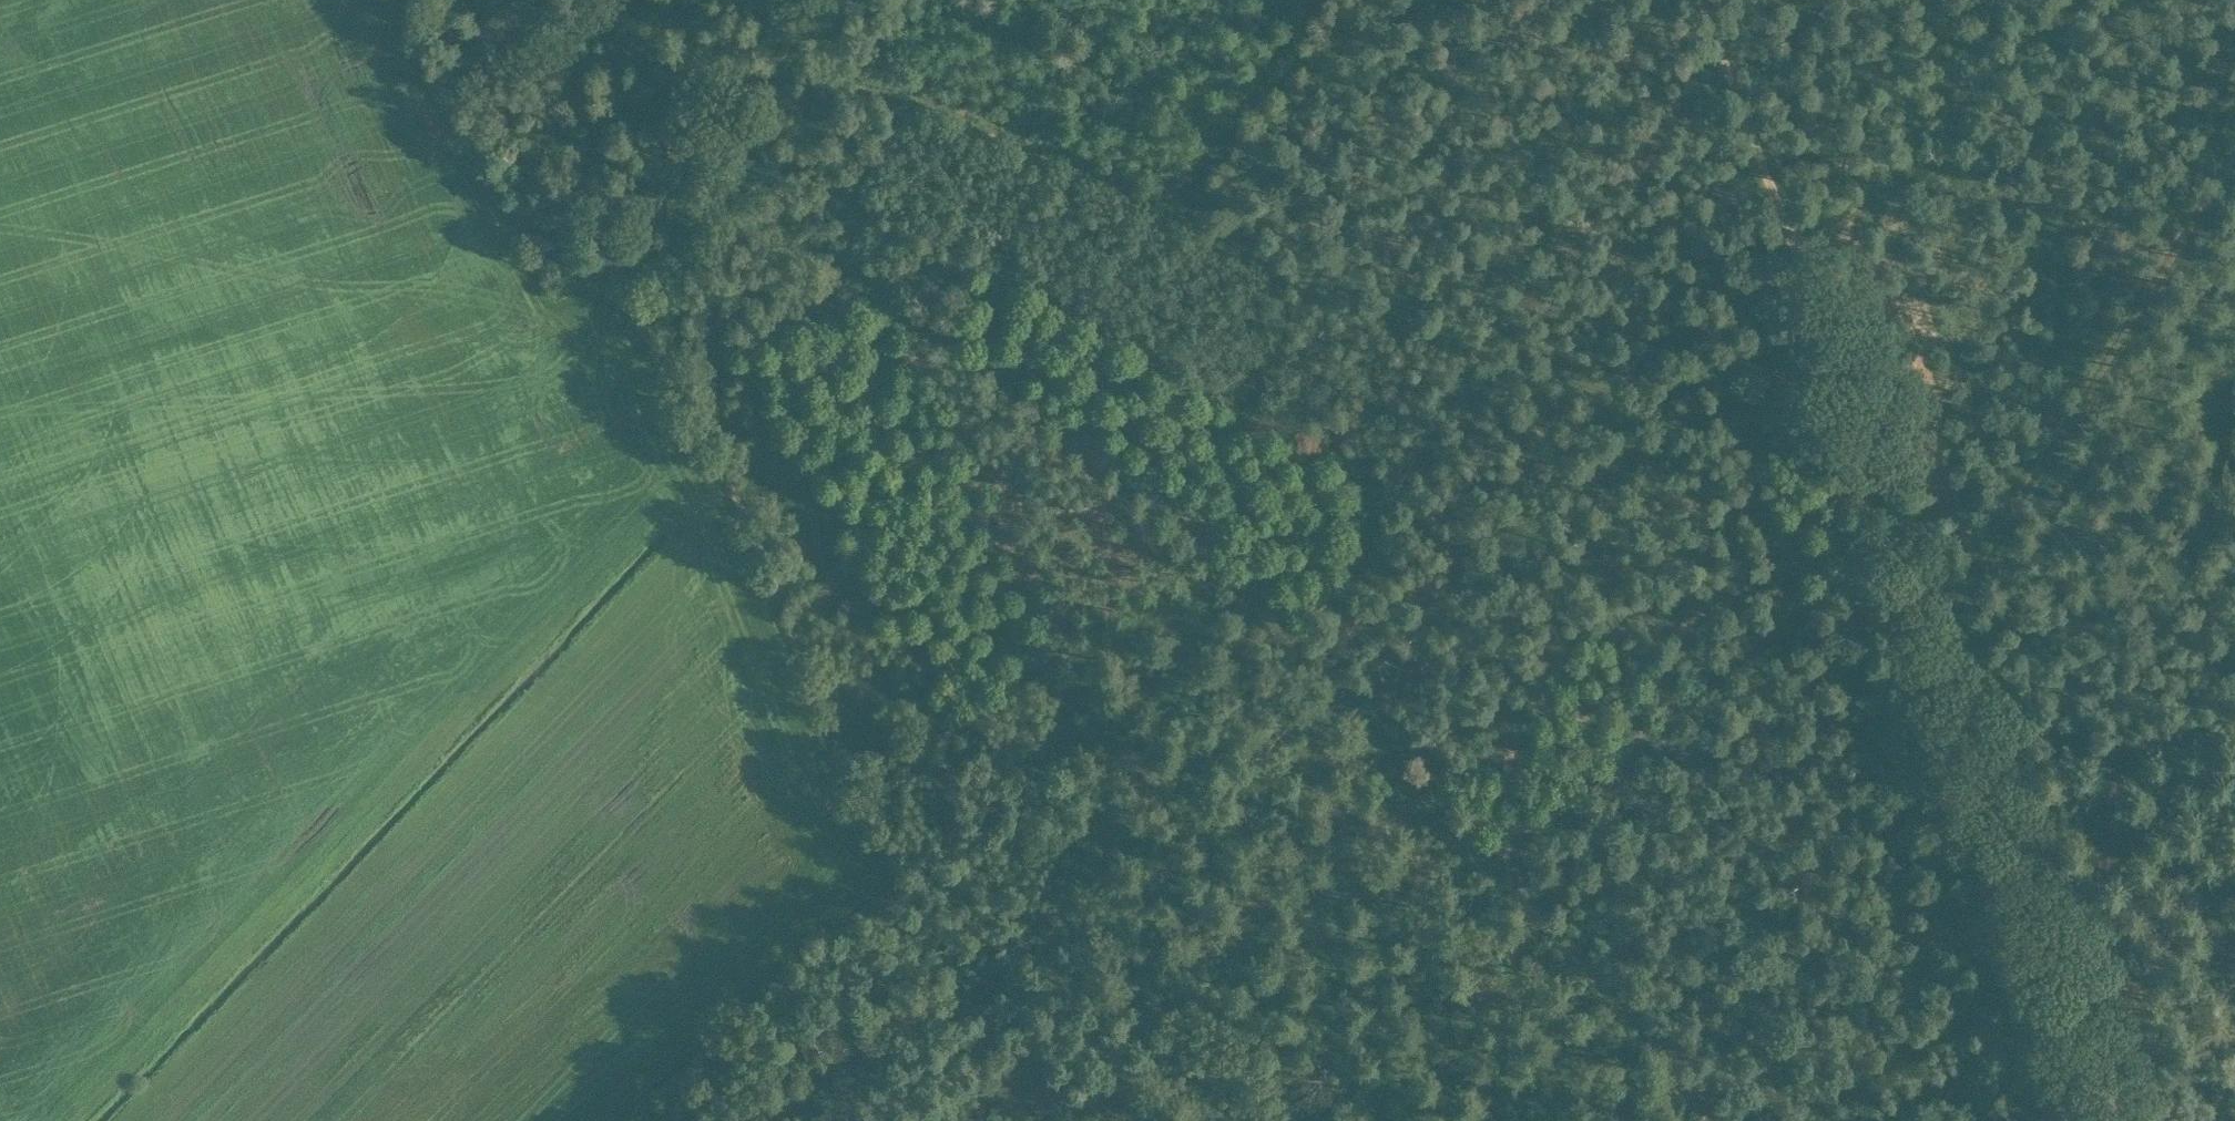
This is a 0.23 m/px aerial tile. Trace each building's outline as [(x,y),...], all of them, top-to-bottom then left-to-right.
[(1834,487),(1843,474),(1830,464),(1820,477),(1834,487)]
